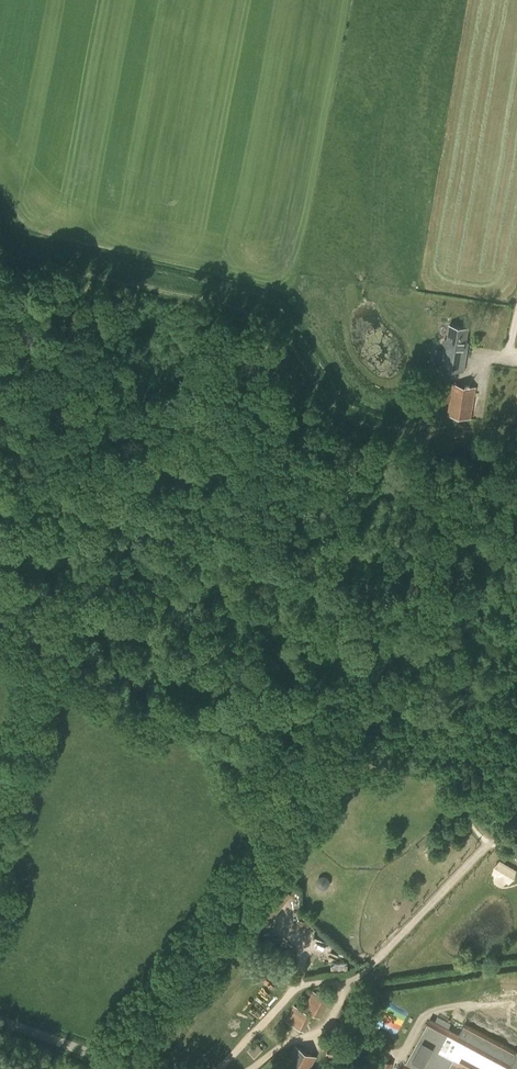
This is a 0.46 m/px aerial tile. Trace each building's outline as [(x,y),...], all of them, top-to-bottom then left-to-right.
[(440,368),(463,371),(468,343),(466,343),(468,328),(449,325),(447,340),(444,340),(440,368)] [(438,383),(436,399),(444,401),(443,411),(448,412),(447,415),(472,419),(476,387),(452,384),(439,382),(438,383)] [(511,805),(504,810),(514,824),(516,821),(516,800),(511,805)] [(439,843),(443,850),(455,843),(451,837),(439,843)] [(312,990),(304,1008),(321,1016),(330,999),(312,990)] [(293,1005),(285,1020),(303,1030),(311,1016),(293,1005)] [(403,1068),(405,1068),(516,1068),(516,1051),(475,1029),(479,1020),(467,1013),(461,1025),(446,1017),(443,1023),(454,1029),(452,1031),(429,1019),(403,1068)] [(247,1050),(254,1057),(263,1049),(255,1042),(247,1050)] [(316,1057),(295,1046),(284,1068),(285,1068),(309,1068),(316,1057)] [(393,1063),(372,1057),(369,1068),(391,1068),(393,1063)]
